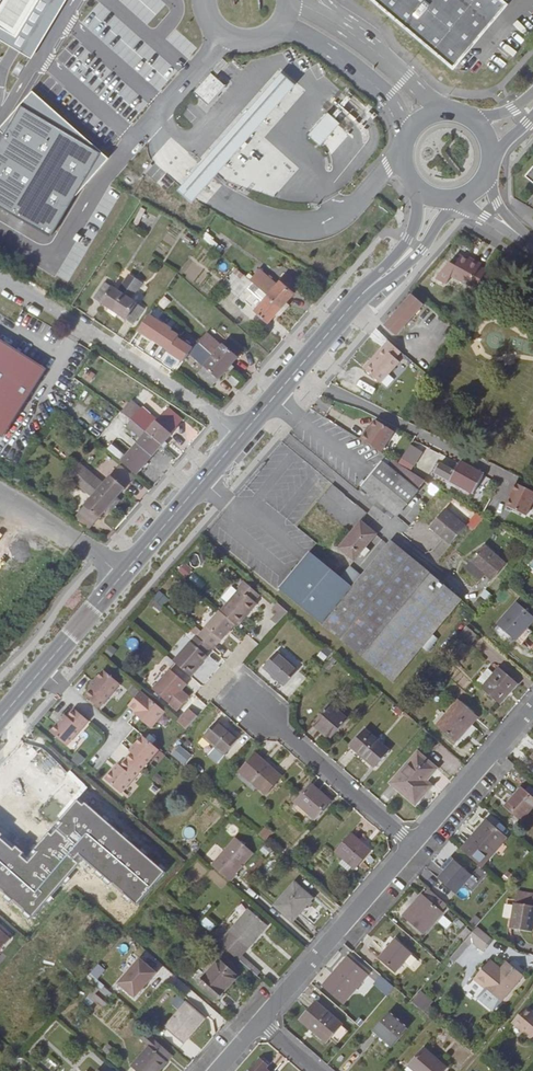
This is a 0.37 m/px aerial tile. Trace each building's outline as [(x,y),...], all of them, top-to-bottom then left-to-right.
[(0,1),(0,26),(14,35),(35,0),(1,0),(0,1)] [(507,3),(504,0),(374,0),(453,67),(507,3)] [(173,28),(164,38),(185,57),(194,47),(173,28)] [(222,59),(212,71),(216,75),(227,63),(222,59)] [(281,71),(177,190),(192,202),(296,84),(281,71)] [(211,73),(194,92),(208,104),(225,85),(211,73)] [(328,112),(308,134),(320,145),(340,123),(328,112)] [(137,225),(144,209),(140,207),(133,223),(137,225)] [(222,248),(211,239),(207,243),(219,252),(222,248)] [(472,263),(466,260),(461,256),(455,266),(449,262),(435,278),(446,284),(451,276),(476,290),(486,271),(480,267),(481,265),(474,260),(472,263)] [(517,270),(521,263),(511,257),(507,264),(517,270)] [(249,280),(236,268),(232,272),(235,274),(227,284),(245,299),(252,291),(262,300),(254,309),(268,322),(281,307),(249,280)] [(299,286),(285,274),(276,284),(259,269),(249,280),(281,307),(299,286)] [(118,291),(104,282),(93,298),(113,311),(135,279),(129,274),(118,291)] [(135,279),(113,311),(133,324),(144,308),(131,300),(142,283),(135,279)] [(423,305),(411,295),(396,312),(385,326),(396,336),(423,305)] [(163,296),(158,304),(164,309),(170,301),(163,296)] [(149,315),(138,331),(153,341),(154,341),(158,343),(169,328),(149,315)] [(169,328),(158,343),(169,350),(168,352),(183,362),(189,353),(193,349),(177,339),(179,336),(171,331),(172,330),(169,328)] [(243,351),(229,339),(222,346),(207,333),(199,343),(228,368),(243,351)] [(0,339),(0,437),(3,439),(47,369),(0,339)] [(70,356),(79,362),(87,348),(79,342),(70,356)] [(372,358),(375,360),(365,370),(380,383),(404,356),(387,342),(372,358)] [(199,343),(190,352),(189,353),(203,366),(198,373),(213,386),(228,368),(199,343)] [(365,370),(375,360),(372,358),(363,368),(365,370)] [(83,384),(75,378),(63,396),(72,403),(83,384)] [(177,427),(162,415),(157,422),(141,409),(140,410),(132,403),(123,414),(162,445),(177,427)] [(183,420),(168,408),(162,415),(177,427),(183,420)] [(162,445),(123,414),(121,412),(116,417),(141,439),(120,462),(135,475),(162,445)] [(364,431),(359,438),(380,451),(393,431),(374,419),(366,432),(364,431)] [(396,516),(426,480),(393,459),(387,466),(382,461),(361,486),(367,492),(396,516)] [(473,494),(484,474),(460,461),(455,471),(440,463),(434,473),(473,494)] [(73,471),(111,503),(116,498),(130,482),(116,470),(104,484),(80,464),(73,471)] [(26,471),(20,466),(12,478),(19,482),(26,471)] [(116,470),(130,482),(134,477),(120,466),(116,470)] [(111,503),(73,471),(69,476),(93,497),(79,513),(93,525),(107,509),(111,503)] [(507,506),(527,516),(532,503),(532,491),(516,483),(512,491),(514,492),(507,506)] [(450,544),(466,527),(445,508),(429,526),(450,544)] [(14,513),(9,520),(26,531),(30,524),(14,513)] [(76,517),(90,529),(93,525),(79,513),(76,517)] [(473,530),(484,517),(477,513),(467,524),(473,530)] [(376,534),(361,522),(339,548),(354,560),(376,534)] [(36,530),(32,537),(46,545),(50,539),(36,530)] [(390,541),(352,587),(309,551),(279,588),(392,683),(461,600),(390,541)] [(493,553),(484,545),(482,547),(492,555),(493,553)] [(492,555),(482,547),(470,561),(485,574),(492,580),(505,564),(493,553),(492,555)] [(479,581),(485,574),(470,561),(464,568),(479,581)] [(183,562),(177,570),(184,577),(191,569),(183,562)] [(237,626),(256,603),(254,601),(260,595),(243,581),(237,587),(240,589),(220,612),(219,611),(197,636),(210,648),(212,650),(235,624),(237,626)] [(487,601),(492,594),(483,588),(478,595),(487,601)] [(158,590),(150,600),(161,608),(168,598),(158,590)] [(276,602),(266,618),(276,625),(286,609),(276,602)] [(528,638),(532,632),(527,626),(532,619),(532,616),(517,602),(497,625),(515,641),(522,632),(528,638)] [(521,646),(528,638),(522,632),(515,641),(521,646)] [(190,676),(207,656),(205,654),(210,648),(197,636),(196,636),(173,661),(190,676)] [(331,652),(325,647),(318,655),(324,660),(331,652)] [(298,670),(277,651),(263,667),(285,686),(298,670)] [(204,681),(223,660),(217,654),(198,675),(204,681)] [(186,683),(170,669),(153,689),(178,711),(189,697),(181,690),(186,683)] [(516,684),(499,669),(494,674),(488,669),(477,682),(483,687),(483,688),(501,702),(516,684)] [(90,690),(104,703),(120,684),(104,670),(89,687),(91,689),(90,690)] [(100,707),(104,703),(90,690),(85,696),(100,707)] [(151,729),(165,712),(141,691),(128,706),(135,713),(134,715),(151,729)] [(191,704),(198,711),(204,705),(197,698),(191,704)] [(477,717),(458,701),(437,725),(456,741),(477,717)] [(331,739),(348,719),(330,704),(316,721),(327,730),(324,734),(331,739)] [(67,746),(89,721),(75,708),(67,717),(65,715),(51,731),(67,746)] [(186,730),(197,717),(188,710),(178,722),(186,730)] [(238,740),(217,721),(203,736),(225,755),(238,740)] [(327,730),(316,721),(313,724),(324,734),(327,730)] [(389,751),(365,729),(350,746),(375,767),(389,751)] [(122,793),(159,749),(142,735),(129,750),(132,752),(121,765),(119,763),(105,779),(122,793)] [(190,752),(182,745),(177,752),(185,758),(190,752)] [(437,768),(418,752),(391,783),(415,805),(429,789),(424,784),(437,768)] [(76,753),(71,760),(78,765),(83,757),(76,753)] [(281,776),(255,754),(240,771),(242,773),(238,777),(253,790),(257,786),(266,794),(281,776)] [(515,765),(507,759),(501,766),(506,770),(508,772),(515,765)] [(49,787),(59,792),(65,778),(55,774),(49,787)] [(331,801),(311,784),(296,803),(315,819),(331,801)] [(512,799),(522,788),(520,786),(510,797),(512,799)] [(532,806),(532,798),(522,788),(512,799),(506,806),(521,819),(532,806)] [(166,873),(86,803),(84,805),(78,800),(67,812),(70,815),(64,822),(61,819),(59,821),(62,823),(52,835),(50,832),(34,850),(37,852),(29,862),(23,856),(25,853),(17,846),(14,849),(1,838),(4,835),(0,831),(0,890),(33,918),(80,864),(76,860),(80,856),(138,906),(166,873)] [(488,858),(506,838),(486,821),(469,841),(488,858)] [(187,826),(182,834),(191,840),(197,832),(187,826)] [(264,840),(272,832),(266,826),(258,835),(264,840)] [(370,851),(351,834),(336,851),(344,858),(339,863),(349,872),(353,867),(355,868),(370,851)] [(235,874),(256,851),(238,835),(212,866),(230,882),(236,875),(235,874)] [(456,894),(472,875),(455,860),(438,878),(456,894)] [(285,894),(303,909),(312,898),(294,883),(285,894)] [(440,911),(445,906),(441,902),(442,900),(429,889),(423,896),(422,895),(404,915),(423,933),(442,912),(440,911)] [(496,899),(488,891),(482,896),(491,905),(496,899)] [(518,891),(516,903),(532,906),(532,894),(518,891)] [(292,921),(303,909),(285,894),(275,905),(292,921)] [(532,924),(532,906),(516,903),(515,903),(511,929),(532,932),(532,924)] [(237,959),(267,925),(249,909),(220,943),(237,959)] [(216,926),(206,917),(201,923),(210,932),(216,926)] [(472,941),(481,930),(477,927),(465,942),(469,945),(472,941)] [(464,941),(472,932),(468,928),(460,937),(464,941)] [(10,939),(0,930),(0,951),(10,939)] [(483,950),(492,940),(481,930),(472,941),(483,950)] [(380,957),(395,971),(411,954),(395,940),(380,957)] [(199,984),(219,960),(210,952),(197,967),(194,965),(186,973),(199,984)] [(367,974),(347,957),(323,985),(343,1003),(367,974)] [(140,959),(118,983),(134,998),(156,973),(140,959)] [(219,960),(199,984),(217,1000),(237,976),(219,960)] [(493,1011),(524,975),(508,961),(501,969),(490,960),(474,978),(491,992),(496,996),(488,1006),(493,1011)] [(86,978),(96,987),(97,986),(101,989),(103,987),(104,986),(90,974),(86,978)] [(182,993),(187,987),(175,976),(169,982),(182,993)] [(388,995),(394,987),(382,976),(375,984),(388,995)] [(109,1000),(113,995),(103,987),(101,989),(97,986),(96,987),(88,997),(95,1002),(97,1000),(106,1008),(111,1001),(109,1000)] [(410,999),(421,1012),(432,1002),(421,989),(410,999)] [(488,1006),(496,996),(491,992),(483,1002),(488,1006)] [(205,1017),(187,1002),(165,1027),(183,1043),(205,1017)] [(326,1042),(341,1024),(316,1002),(301,1019),(326,1042)] [(532,1037),(532,1012),(526,1006),(513,1022),(532,1038),(532,1037)] [(408,1029),(390,1012),(373,1030),(391,1047),(408,1029)] [(147,1032),(141,1039),(149,1046),(131,1066),(137,1070),(159,1070),(173,1055),(147,1032)] [(424,1049),(406,1069),(408,1070),(443,1070),(446,1068),(424,1049)] [(265,1069),(268,1065),(260,1059),(249,1070),(267,1070),(265,1069)]
